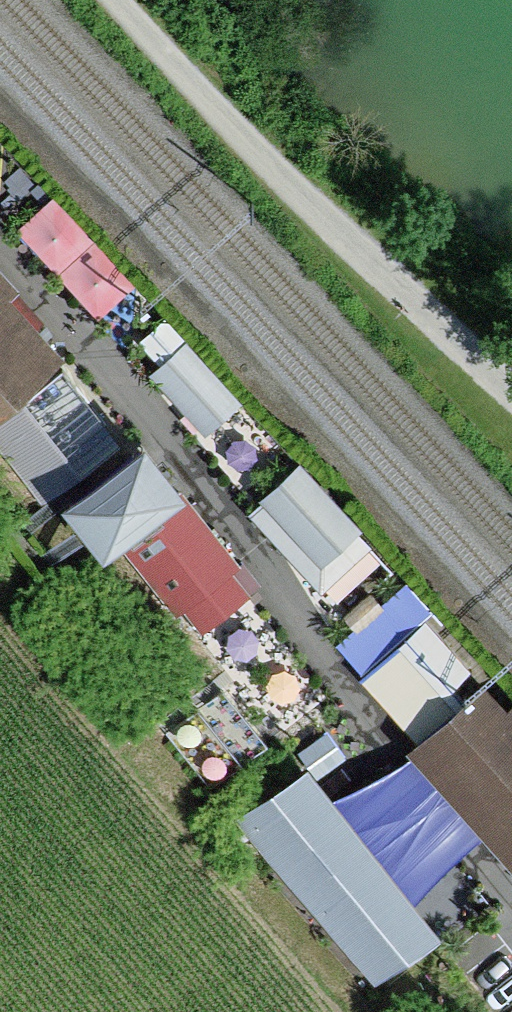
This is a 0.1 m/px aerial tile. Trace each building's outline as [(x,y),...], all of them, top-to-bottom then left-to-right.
[(95,311),(134,282),(63,185),(24,213),(95,311)] [(67,349),(0,276),(0,410),(67,349)] [(244,401),(186,344),(156,374),(214,432),(244,401)] [(242,567),(149,447),(73,505),(87,524),(109,552),(126,539),(199,634),(248,596),(231,575),(242,567)] [(389,567),(308,472),(261,512),(342,607),(389,567)] [(427,748),(475,704),(422,647),(375,691),(427,748)] [(484,696),(475,704),(427,748),(511,840),(511,725),(484,696)] [(442,931),(313,775),(255,822),(384,979),(442,931)]
